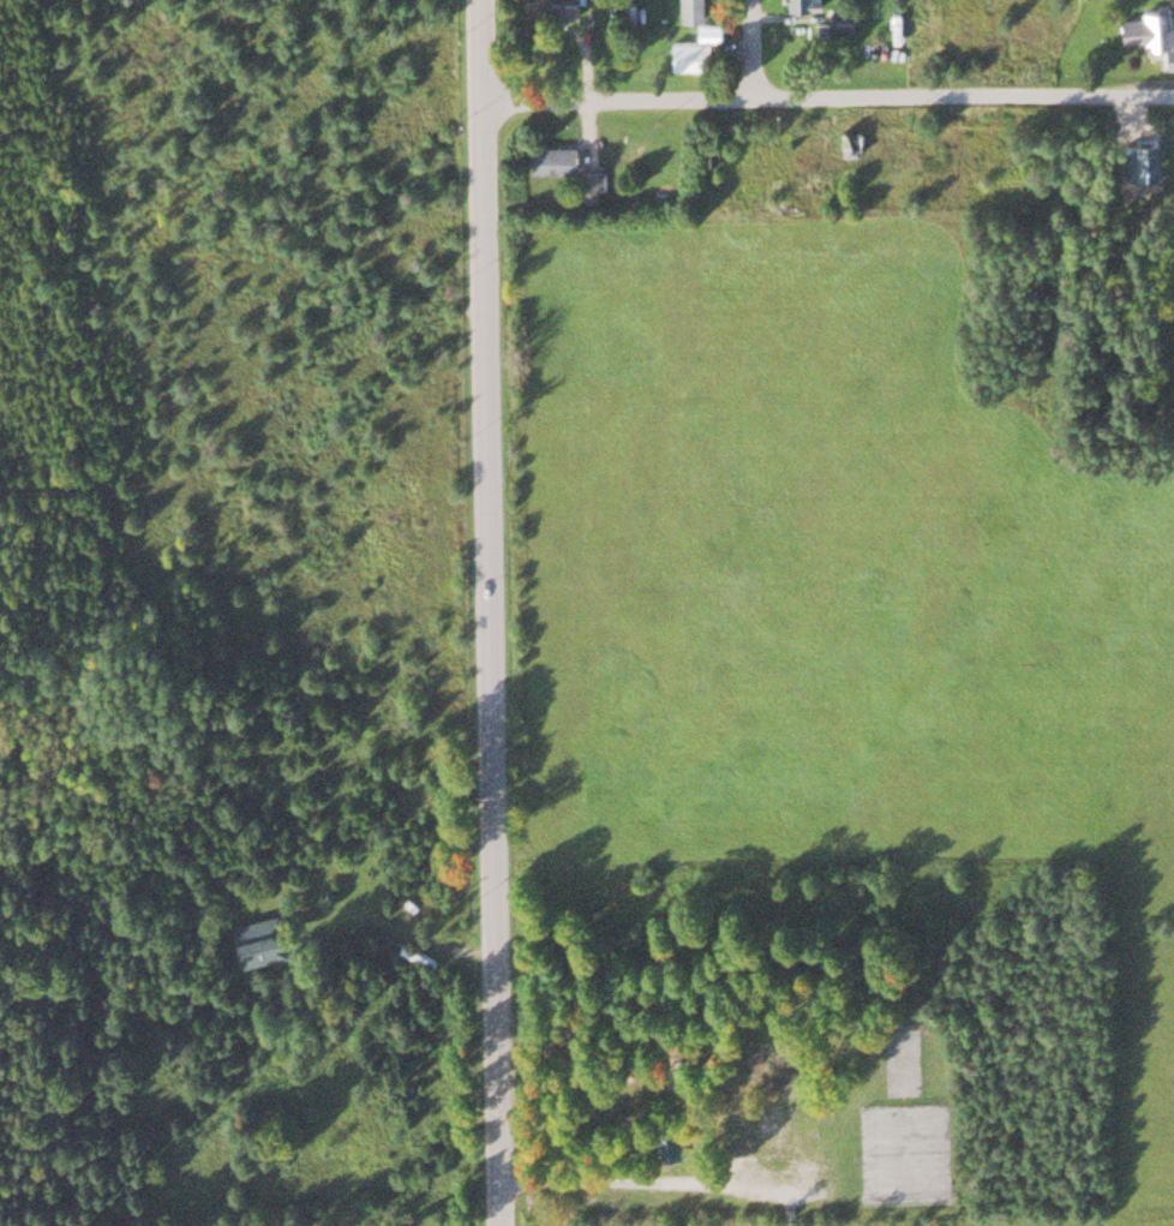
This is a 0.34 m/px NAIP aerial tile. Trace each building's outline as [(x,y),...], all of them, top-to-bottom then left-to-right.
[(519,17),(546,17),(546,22),(561,22),(561,14),(574,14),(575,0),(519,0),(519,17)] [(676,18),(700,18),(700,0),(676,0),(676,18)] [(1173,66),(1173,40),(1170,40),(1168,5),(1139,7),(1140,16),(1116,18),(1117,40),(1141,38),(1141,46),(1159,45),(1161,67),(1173,66)] [(851,28),(851,8),(826,8),(826,28),(851,28)] [(695,35),(717,35),(717,23),(695,23),(695,35)] [(666,69),(706,69),(706,39),(666,39),(666,69)] [(856,152),(856,128),(837,128),(837,152),(856,152)] [(528,171),(572,171),(572,144),(528,144),(528,171)] [(577,188),(595,188),(595,169),(578,168),(577,188)] [(284,954),(274,911),(226,923),(236,966),(284,954)] [(395,948),(427,962),(430,956),(397,942),(395,948)]
